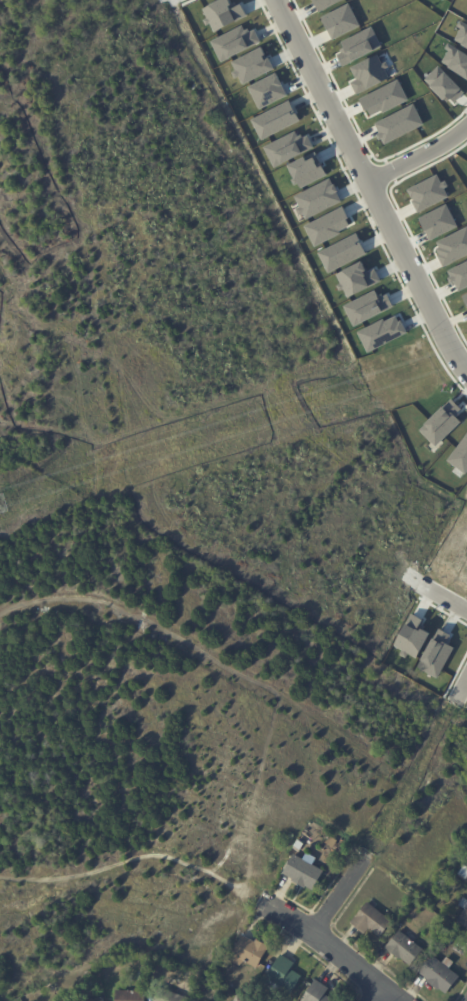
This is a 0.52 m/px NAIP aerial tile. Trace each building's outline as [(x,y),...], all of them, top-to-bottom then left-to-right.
[(214,32),(250,15),(244,3),(236,7),(233,0),(222,0),(203,9),(214,32)] [(466,46),(466,23),(461,20),(458,25),(462,28),(455,39),(466,46)] [(213,40),(222,59),(262,40),(256,27),(247,29),(243,25),(213,40)] [(466,77),(466,54),(448,42),(445,48),(449,50),(442,61),(466,77)] [(233,62),(244,83),(275,68),(265,46),(233,62)] [(425,79),(447,102),(450,98),(454,102),(465,92),(462,89),(463,88),(439,65),(425,79)] [(261,109),(250,86),(280,72),(290,96),(261,109)] [(359,98),(398,78),(409,99),(382,113),(381,110),(371,115),(368,109),(366,110),(359,98)] [(252,119),(262,139),(301,119),(291,99),(252,119)] [(375,123),(414,103),(424,124),(385,144),(382,138),(379,140),(376,134),(380,132),(375,123)] [(264,146),(297,130),(309,135),(316,147),(275,167),(264,146)] [(289,165),(295,178),(292,179),(295,185),(298,183),(301,188),(328,175),(316,151),(289,165)] [(409,189),(419,210),(448,196),(444,187),(448,185),(446,181),(441,183),(437,175),(409,189)] [(295,196),(300,206),(296,209),(299,214),(303,213),(306,219),(342,201),(337,191),(338,191),(335,183),(333,184),(330,178),(295,196)] [(420,218),(431,238),(457,225),(446,205),(420,218)] [(304,226),(343,206),(349,218),(347,219),(349,225),(339,230),(341,233),(315,246),(304,226)] [(440,246),(437,248),(440,254),(439,255),(444,265),(466,253),(466,227),(438,242),(440,246)] [(318,252),(328,272),(366,253),(360,242),(357,243),(356,242),(360,240),(356,233),(318,252)] [(348,298),(382,281),(375,268),(369,271),(366,267),(362,261),(336,274),(341,283),(337,285),(339,291),(344,288),(348,298)] [(344,306),(354,326),(394,306),(388,294),(383,296),(382,293),(378,295),(375,290),(344,306)] [(357,332),(368,353),(408,332),(401,320),(399,321),(396,315),(384,320),(383,318),(357,332)] [(433,451),(464,420),(461,417),(466,411),(466,409),(454,396),(421,429),(432,440),(427,445),(433,451)] [(466,474),(466,436),(449,459),(457,465),(451,472),(462,480),(466,474)] [(305,860),(325,871),(314,890),(307,886),(306,888),(294,881),(295,879),(285,873),(296,854),(305,860)] [(371,903),(396,922),(384,937),(373,928),(369,934),(354,923),(370,902),(371,903)] [(458,922),(466,926),(466,905),(458,922)] [(403,931),(426,950),(413,966),(404,959),(403,960),(388,948),(403,931)] [(445,938),(451,931),(459,937),(453,944),(445,938)] [(246,935),(258,942),(260,939),(273,947),(260,969),(247,961),(244,966),(234,961),(237,956),(235,955),(246,935)] [(292,960),(298,963),(294,969),(305,977),(292,998),(267,981),(284,955),(292,960)] [(437,987),(430,982),(431,980),(422,973),(436,956),(445,963),(450,957),(457,963),(452,969),(464,977),(450,995),(443,990),(442,991),(437,987)] [(326,994),(337,1000),(304,1000),(318,980),(330,988),(326,994)] [(46,986),(52,983),(54,988),(49,991),(46,986)] [(192,994),(189,1000),(156,1000),(161,987),(183,996),(184,991),(192,994)] [(146,992),(146,1000),(118,1000),(118,991),(146,992)]
